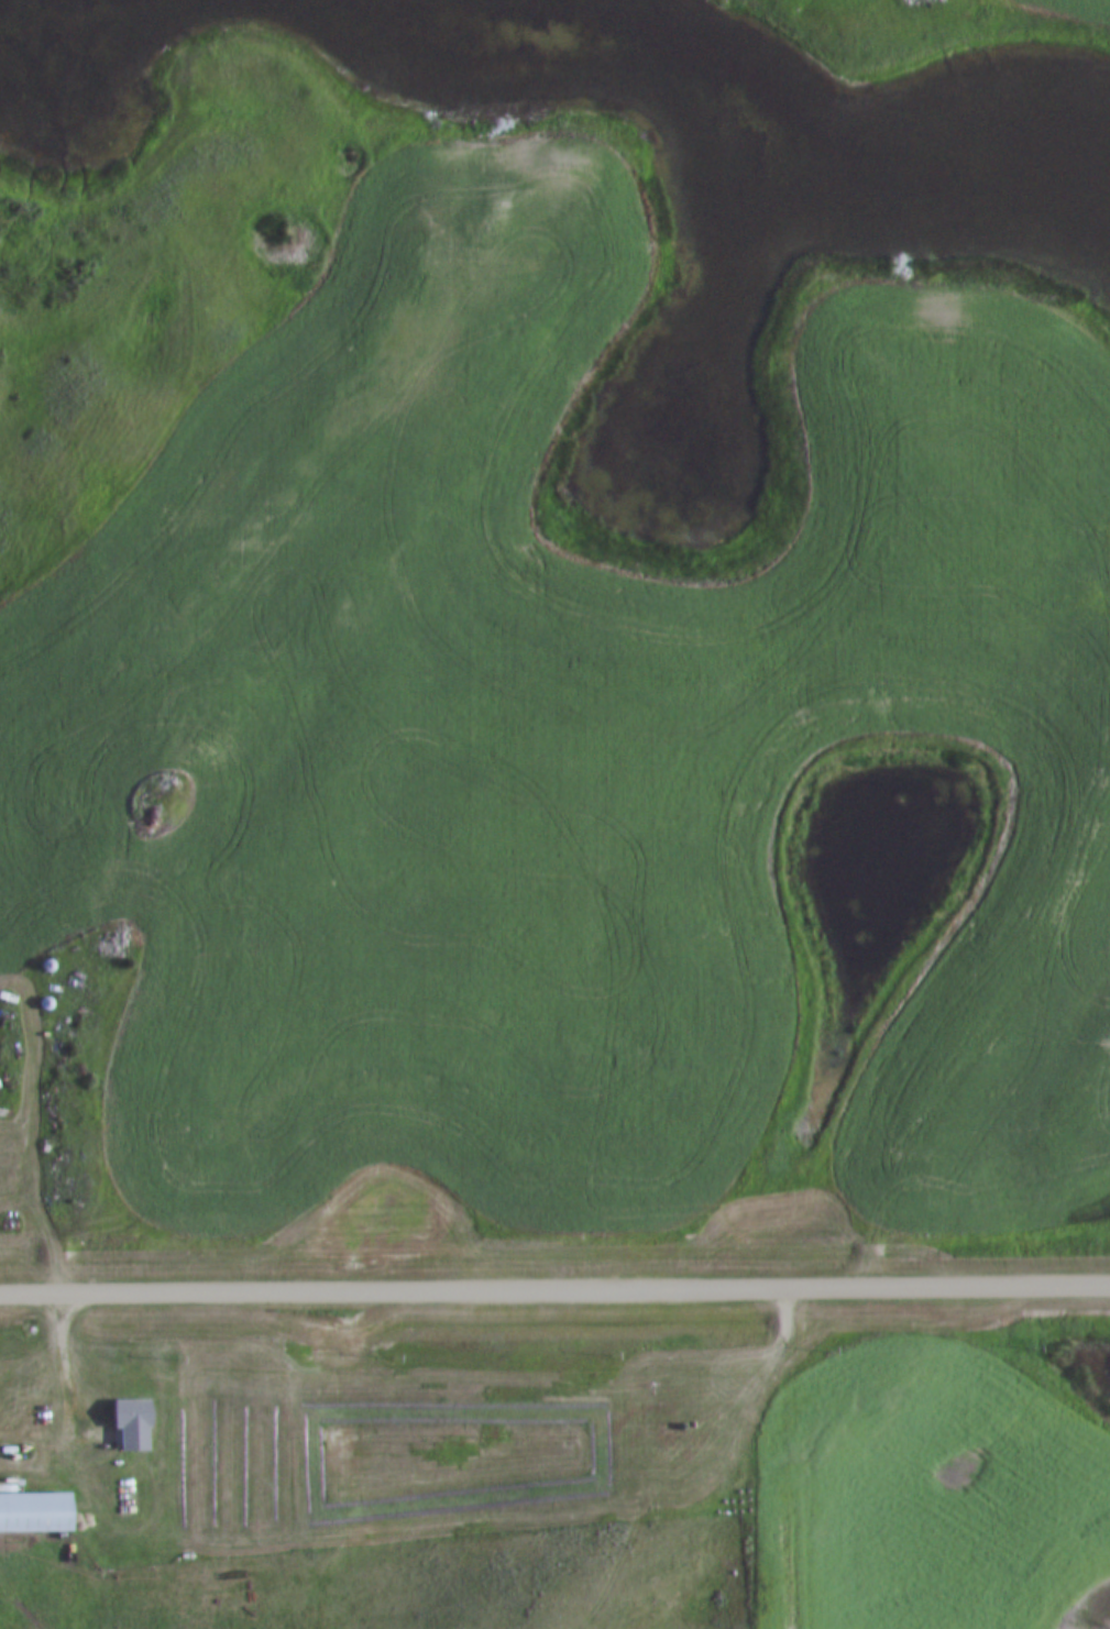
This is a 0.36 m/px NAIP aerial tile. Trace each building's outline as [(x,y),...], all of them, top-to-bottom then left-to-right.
[(118,1401),(118,1452),(154,1452),(154,1401),(118,1401)] [(67,1534),(0,1535),(0,1499),(67,1498),(67,1534)]
